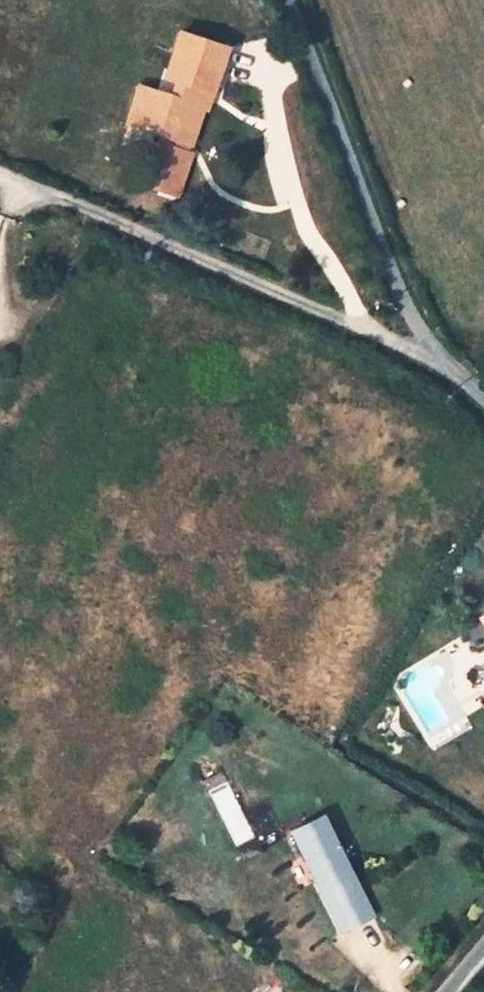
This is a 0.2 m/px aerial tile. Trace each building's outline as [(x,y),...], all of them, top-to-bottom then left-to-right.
[(211,92),(226,48),(181,33),(167,77),(177,80),(171,97),(139,86),(134,102),(141,104),(134,126),(190,143),(201,107),(203,102),(200,101),(203,89),(211,92)] [(206,109),(211,92),(203,89),(200,101),(203,102),(201,107),(206,109)] [(134,126),(141,104),(134,102),(127,123),(134,126)] [(326,819),(293,835),(313,876),(315,874),(344,929),(373,915),(326,819)]
